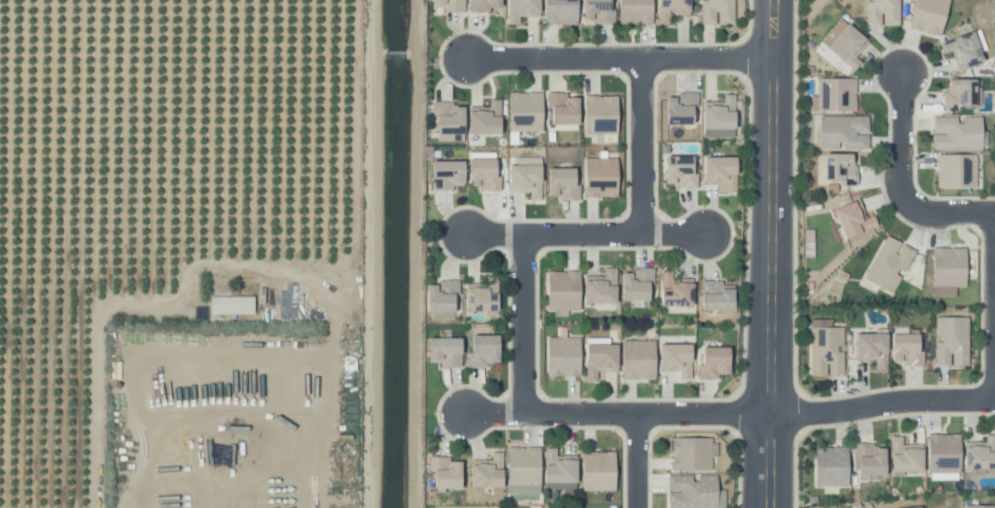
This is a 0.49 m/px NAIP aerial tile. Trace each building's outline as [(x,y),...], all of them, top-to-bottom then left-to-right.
[(438,7),(438,0),(469,0),(469,12),(448,12),(448,7),(438,7)] [(474,14),(473,0),(507,0),(507,8),(494,8),(494,13),(474,14)] [(511,15),(511,0),(545,0),(545,17),(523,18),(523,26),(511,26),(511,15)] [(549,27),(549,0),(581,0),(581,26),(549,27)] [(586,22),(586,0),(616,0),(616,27),(597,27),(597,22),(586,22)] [(621,27),(621,0),(656,0),(656,26),(621,27)] [(660,26),(660,0),(694,0),(694,16),(671,16),(671,26),(660,26)] [(710,2),(710,0),(737,0),(737,26),(721,26),(721,13),(719,13),(719,26),(702,26),(702,2),(710,2)] [(871,3),(871,0),(898,0),(898,26),(883,26),(883,13),(880,13),(880,27),(866,27),(866,3),(871,3)] [(906,28),(913,0),(949,0),(939,36),(920,31),(920,33),(909,30),(909,28),(906,28)] [(868,43),(855,58),(860,63),(854,71),(840,59),(838,62),(824,51),(845,27),(846,25),(868,43)] [(970,33),(982,62),(958,71),(951,52),(943,55),(939,44),(953,39),(953,40),(970,33)] [(855,112),(817,113),(817,80),(854,80),(855,112)] [(954,108),(943,108),(943,98),(944,98),(944,93),(946,93),(946,82),(973,82),(973,107),(954,107),(954,108)] [(513,133),(513,93),(547,93),(547,133),(513,133)] [(571,93),(571,99),(585,99),(585,108),(586,108),(586,125),(558,125),(558,108),(566,108),(566,107),(551,108),(551,93),(571,93)] [(669,129),(669,101),(679,100),(679,93),(701,93),(701,107),(698,107),(698,129),(669,129)] [(706,133),(706,103),(724,103),(724,96),(738,96),(738,133),(706,133)] [(587,137),(587,97),(620,97),(621,137),(587,137)] [(505,101),(505,118),(507,118),(508,135),(476,135),(476,118),(476,113),(474,113),(474,108),(488,108),(489,112),(494,112),(494,101),(505,101)] [(457,103),(457,107),(471,107),(471,135),(445,135),(444,117),(436,117),(436,103),(457,103)] [(838,118),(868,118),(868,133),(855,133),(855,136),(868,136),(868,150),(843,150),(843,145),(838,145),(838,150),(819,150),(819,134),(818,134),(818,119),(819,119),(819,118),(838,118)] [(955,118),(955,125),(962,125),(962,118),(981,118),(981,150),(965,150),(965,151),(960,151),(932,151),(932,135),(944,135),(944,133),(934,133),(933,118),(955,118)] [(976,155),(937,154),(936,188),(975,188),(976,155)] [(849,156),(849,161),(853,161),(853,167),(855,167),(856,187),(842,188),(842,183),(822,184),(822,180),(819,180),(819,174),(822,174),(821,156),(849,156)] [(670,186),(670,160),(696,159),(696,175),(700,175),(701,191),(680,191),(680,186),(670,186)] [(708,187),(708,159),(740,159),(740,194),(728,194),(728,187),(708,187)] [(588,201),(588,160),(621,160),(621,200),(588,201)] [(473,162),(499,162),(500,179),(503,179),(503,193),(484,193),(484,189),(473,189),(473,162)] [(434,193),(434,165),(468,165),(468,187),(455,187),(455,193),(434,193)] [(512,195),(512,168),(544,168),(544,202),(532,202),(532,195),(512,195)] [(551,172),(579,172),(579,187),(583,187),(583,203),(562,203),(562,199),(551,199),(551,172)] [(859,234),(838,243),(826,214),(844,207),(852,203),(861,227),(857,229),(859,234)] [(894,255),(896,256),(903,245),(915,252),(903,273),(899,270),(895,276),(900,279),(891,294),(863,279),(869,267),(883,242),(886,237),(900,245),(894,255)] [(813,252),(803,252),(802,238),(813,238),(813,252)] [(965,287),(964,248),(931,249),(932,297),(955,297),(955,287),(965,287)] [(586,310),(586,278),(607,278),(607,269),(619,269),(619,309),(586,310)] [(625,305),(625,277),(636,277),(636,271),(656,271),(656,286),(653,286),(653,305),(625,305)] [(663,272),(675,272),(675,282),(696,281),(696,311),(664,311),(663,272)] [(549,312),(549,273),(582,273),(583,312),(568,312),(568,317),(557,317),(557,312),(549,312)] [(470,320),(469,286),(489,286),(489,278),(500,278),(500,319),(470,320)] [(430,315),(430,289),(442,289),(442,282),(462,282),(462,299),(457,299),(457,315),(430,315)] [(705,283),(725,283),(725,288),(738,288),(738,315),(705,315),(705,283)] [(212,316),(212,298),(256,298),(256,316),(212,316)] [(937,368),(937,344),(943,344),(943,338),(937,338),(937,319),(970,319),(970,368),(954,368),(954,356),(951,356),(951,368),(937,368)] [(811,378),(811,329),(845,329),(845,349),(838,349),(838,355),(845,355),(845,378),(830,378),(830,366),(827,366),(827,378),(811,378)] [(432,366),(432,341),(441,341),(441,331),(453,331),(453,341),(464,341),(464,370),(444,370),(444,366),(432,366)] [(856,364),(856,337),(876,337),(876,331),(888,331),(888,371),(877,371),(877,364),(856,364)] [(893,366),(893,337),(910,337),(910,331),(920,331),(920,354),(924,354),(924,369),(904,369),(904,366),(893,366)] [(469,370),(469,356),(476,356),(476,340),(501,339),(502,370),(469,370)] [(551,380),(551,340),(582,339),(582,379),(551,380)] [(625,382),(625,343),(658,342),(658,382),(625,382)] [(590,383),(590,348),(621,348),(621,375),(600,375),(600,383),(590,383)] [(674,382),(674,374),(664,374),(663,348),(696,348),(696,366),(696,382),(674,382)] [(700,382),(700,367),(706,367),(706,351),(733,351),(733,378),(720,378),(720,382),(700,382)] [(986,436),(994,436),(994,475),(965,475),(965,444),(986,445),(986,436)] [(675,474),(675,437),(714,437),(714,445),(718,445),(718,459),(713,459),(713,474),(675,474)] [(929,475),(929,437),(962,437),(961,475),(929,475)] [(892,480),(892,438),(903,438),(903,447),(925,447),(925,476),(905,476),(905,480),(892,480)] [(854,480),(854,445),(885,446),(885,480),(854,480)] [(510,488),(509,450),(543,449),(543,488),(510,488)] [(815,488),(816,449),(849,449),(849,488),(815,488)] [(547,451),(559,451),(559,458),(579,458),(579,487),(547,487),(547,451)] [(585,492),(585,454),(618,454),(618,492),(585,492)] [(474,492),(474,463),(494,463),(494,456),(505,456),(505,492),(474,492)] [(432,459),(452,459),(452,464),(466,464),(466,497),(438,497),(438,474),(432,474),(432,459)] [(720,476),(720,507),(670,507),(670,495),(683,495),(683,492),(670,492),(670,477),(693,476),(693,486),(702,486),(702,476),(720,476)]
